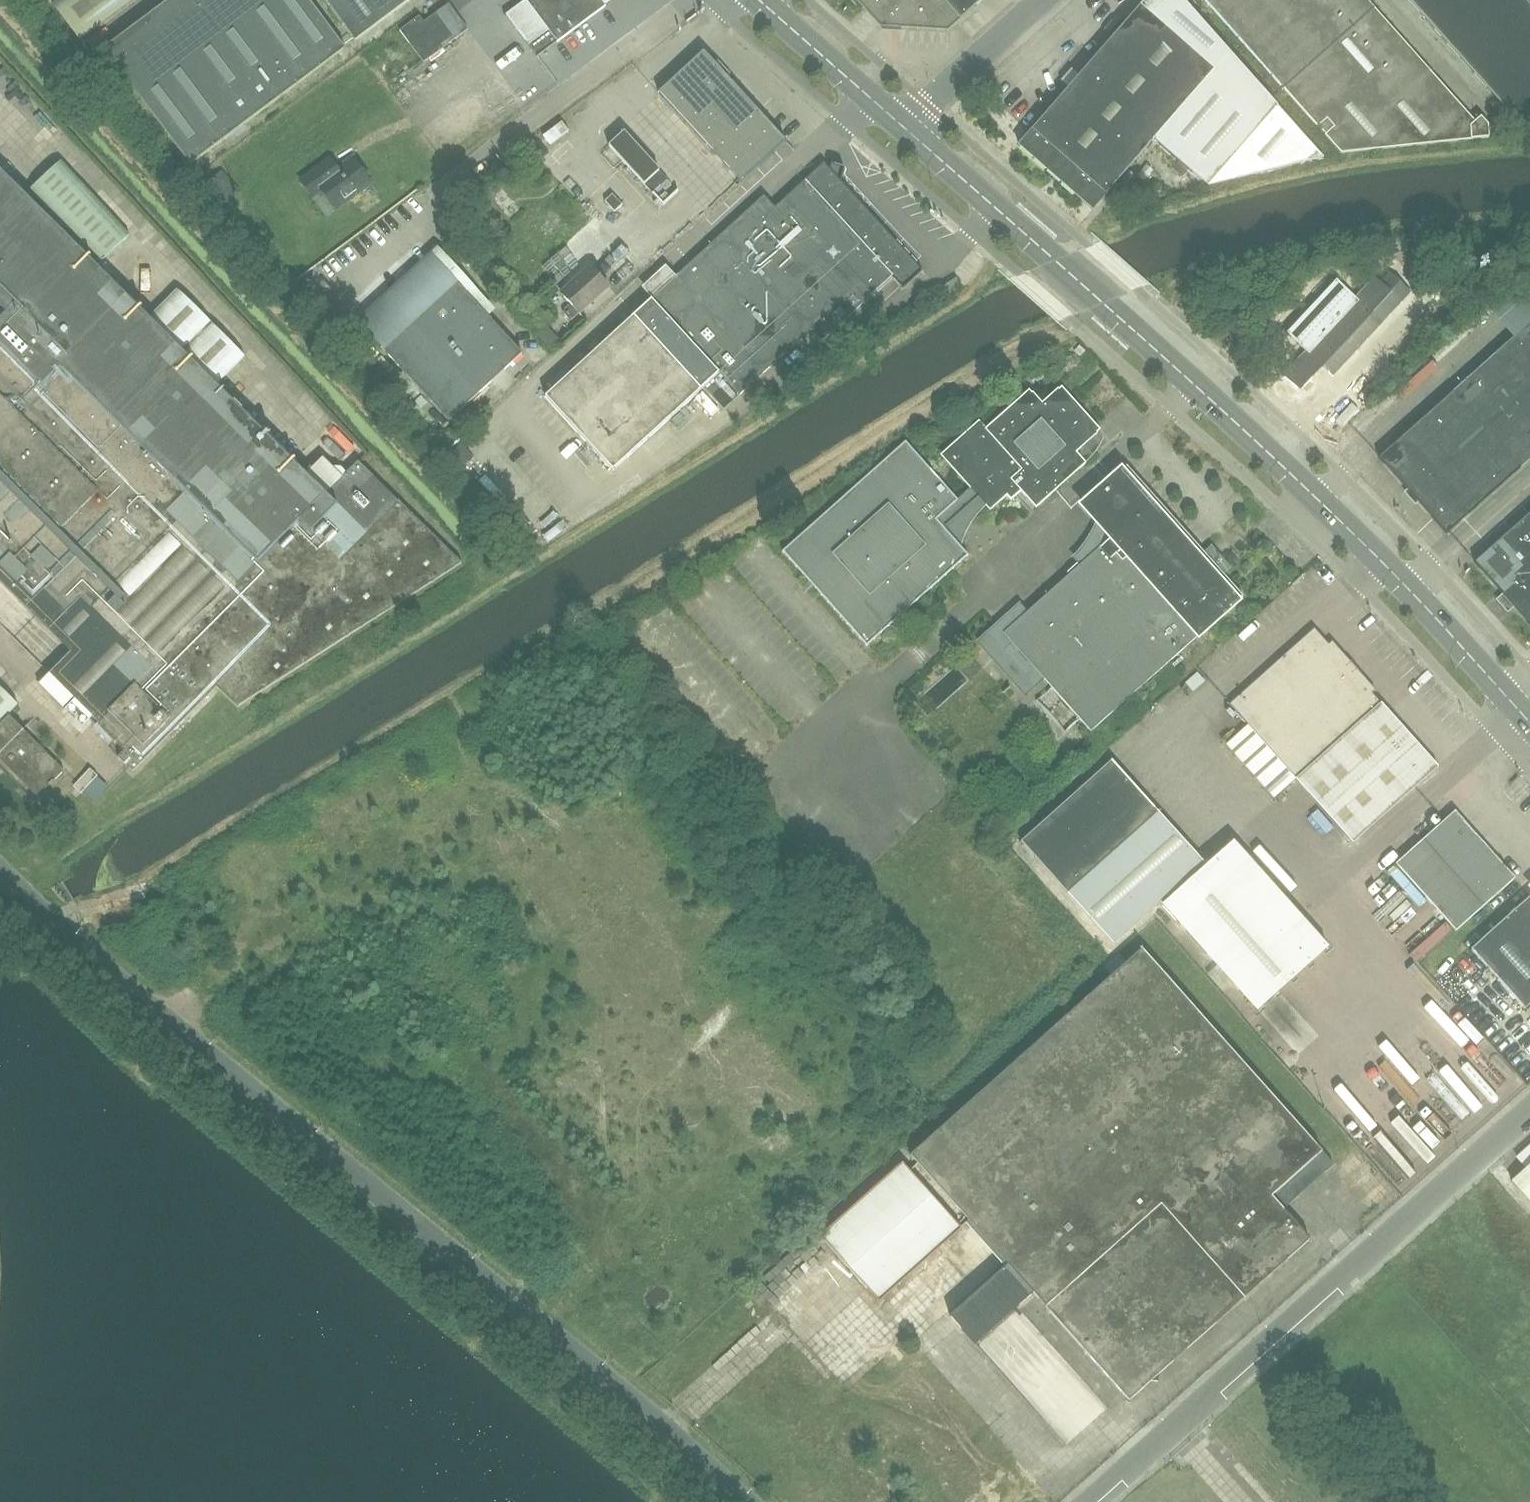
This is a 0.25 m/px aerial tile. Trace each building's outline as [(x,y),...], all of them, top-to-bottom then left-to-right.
[(53,4),(79,39),(131,0),(58,0),(53,4)] [(103,48),(191,164),(357,39),(409,0),(167,0),(103,48)] [(547,47),(556,41),(557,41),(604,6),(600,0),(526,0),(506,15),(536,56),(547,47)] [(863,0),(882,23),(885,20),(889,24),(949,28),(959,19),(960,20),(983,0),(862,0),(863,0)] [(1019,145),(1094,210),(1107,194),(1106,194),(1154,140),(1208,187),(1209,186),(1324,158),(1183,0),(1146,0),(1019,145)] [(1489,138),(1489,126),(1482,117),(1476,122),(1368,0),(1206,0),(1306,114),(1319,128),(1320,127),(1327,135),(1326,135),(1341,155),(1472,141),(1471,140),(1489,138)] [(1526,0),(1408,0),(1507,111),(1529,113),(1529,5),(1526,0)] [(422,64),(466,31),(447,6),(423,23),(418,18),(399,32),(422,64)] [(658,92),(740,182),(740,183),(786,141),(703,50),(658,92)] [(652,193),(667,179),(623,132),(608,146),(652,193)] [(370,184),(353,159),(333,174),(324,162),(301,179),(313,197),(322,191),(335,209),(370,184)] [(28,607),(48,629),(70,652),(49,673),(37,684),(61,708),(73,697),(97,721),(96,722),(124,751),(118,756),(129,767),(131,770),(166,735),(216,686),(237,707),(459,564),(398,503),(397,503),(357,463),(343,477),(323,458),(305,476),(215,386),(245,356),(181,291),(150,321),(96,266),(130,232),(61,163),(27,197),(0,170),(0,579),(28,607)] [(676,276),(651,299),(651,300),(543,396),(611,471),(718,373),(738,396),(810,330),(821,341),(886,282),(892,277),(903,289),(922,272),(923,271),(889,234),(886,238),(837,185),(841,182),(830,170),(826,173),(821,167),(825,164),(824,163),(823,165),(774,209),(758,223),(748,212),(676,276)] [(242,191),(222,170),(208,184),(227,205),(242,191)] [(668,202),(683,197),(678,181),(663,186),(668,202)] [(612,194),(603,201),(614,212),(622,205),(612,194)] [(361,323),(380,344),(383,346),(382,347),(449,420),(521,353),(454,281),(453,282),(432,260),(413,278),(412,276),(361,323)] [(608,287),(590,267),(560,294),(570,305),(561,312),(569,321),(578,313),(578,314),(608,287)] [(1305,351),(1282,375),(1297,389),(1300,392),(1305,387),(1308,383),(1323,367),(1333,376),(1334,375),(1410,293),(1411,293),(1411,292),(1390,272),(1389,273),(1389,274),(1381,282),(1375,276),(1374,277),(1374,278),(1356,297),(1337,279),(1287,333),(1305,351)] [(956,278),(948,283),(944,286),(949,294),(961,286),(956,278)] [(317,301),(330,289),(323,281),(310,293),(317,301)] [(1419,501),(1447,532),(1529,458),(1529,322),(1380,457),(1408,489),(1405,492),(1415,504),(1419,501)] [(539,334),(553,349),(561,341),(548,326),(539,334)] [(1085,451),(1110,429),(1070,383),(1050,401),(1038,387),(993,426),(988,420),(948,455),(1002,516),(1029,492),(1045,510),(1098,465),(1085,451)] [(916,442),(790,550),(874,648),(979,558),(946,519),(967,501),(916,442)] [(1099,732),(1252,602),(1130,459),(1083,499),(1116,537),(989,645),(1033,696),(1051,680),(1059,689),(1045,701),(1075,736),(1091,723),(1099,732)] [(1514,606),(1529,624),(1529,512),(1475,562),(1503,594),(1496,600),(1507,612),(1514,606)] [(1315,628),(1230,704),(1248,725),(1227,744),(1274,797),(1296,778),(1352,842),(1437,767),(1315,628)] [(62,770),(22,729),(10,716),(20,706),(0,686),(0,759),(36,796),(49,784),(51,786),(54,783),(52,780),(62,770)] [(1328,947),(1233,841),(1206,865),(1112,760),(1022,840),(1114,944),(1160,902),(1257,1011),(1328,947)] [(74,786),(83,793),(98,776),(91,769),(77,783),(74,786)] [(109,786),(98,776),(83,793),(94,803),(109,786)] [(1456,930),(1515,878),(1456,811),(1396,863),(1456,930)] [(1472,949),(1525,1009),(1529,1005),(1529,898),(1472,949)] [(708,1341),(852,1501),(950,1501),(1316,1177),(1129,966),(708,1341)] [(1485,986),(1473,999),(1493,1015),(1504,1002),(1485,986)] [(1494,1065),(1488,1071),(1504,1086),(1510,1081),(1494,1065)] [(1466,1094),(1488,1119),(1497,1111),(1475,1086),(1466,1094)]
